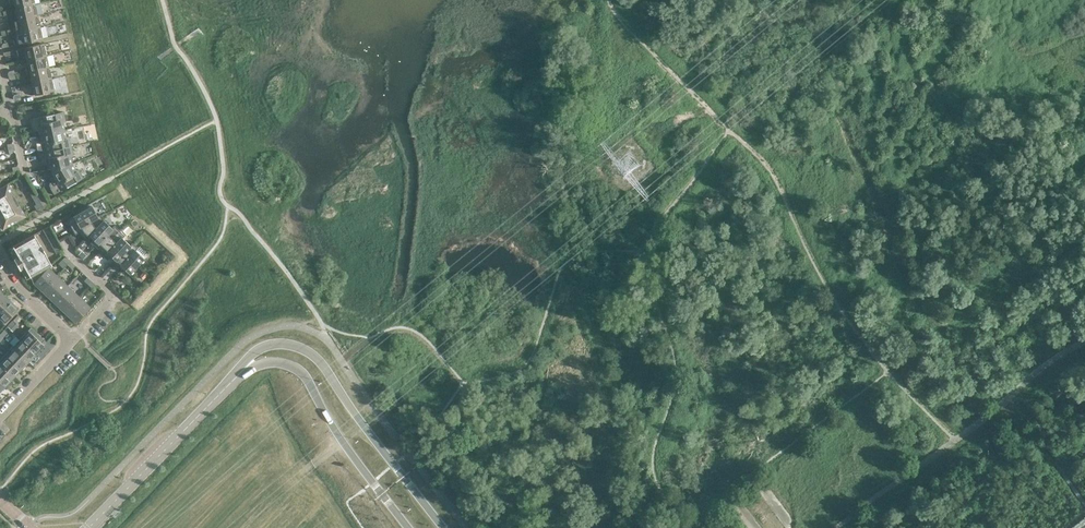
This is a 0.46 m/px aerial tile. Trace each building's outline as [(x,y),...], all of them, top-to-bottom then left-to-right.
[(34,4),(34,0),(9,0),(10,2),(14,1),(15,8),(34,4)] [(37,15),(34,4),(15,8),(15,9),(0,12),(0,17),(9,15),(11,21),(37,15)] [(38,11),(40,19),(51,16),(49,8),(38,11)] [(1,36),(12,33),(40,27),(37,15),(11,21),(12,29),(1,32),(1,36)] [(62,28),(65,27),(62,16),(42,22),(45,32),(44,33),(48,45),(65,40),(62,28)] [(40,27),(12,33),(15,45),(43,39),(40,27)] [(187,37),(189,41),(201,33),(198,29),(187,37)] [(192,49),(203,41),(199,36),(188,43),(192,49)] [(46,56),(44,44),(17,50),(19,62),(27,60),(46,56)] [(175,51),(171,47),(158,58),(162,62),(175,51)] [(46,56),(27,60),(30,71),(49,67),(46,56)] [(158,79),(159,80),(169,69),(162,62),(158,58),(157,57),(147,67),(148,68),(157,58),(168,69),(158,79)] [(49,67),(30,71),(32,83),(52,79),(49,67)] [(52,79),(32,83),(35,95),(54,90),(52,79)] [(66,83),(57,83),(58,97),(66,96),(66,83)] [(63,112),(30,120),(31,127),(32,127),(33,130),(35,131),(38,130),(39,136),(64,130),(62,123),(65,122),(63,112)] [(37,154),(71,147),(68,137),(66,138),(64,130),(39,136),(40,142),(37,142),(36,144),(37,147),(36,147),(37,154)] [(47,170),(72,164),(70,157),(73,156),(71,147),(37,154),(39,161),(40,161),(41,164),(42,165),(45,164),(47,170)] [(50,189),(53,195),(83,179),(78,170),(76,171),(72,164),(47,170),(47,174),(52,182),(50,184),(49,186),(50,188),(50,189)] [(24,217),(6,185),(0,188),(0,227),(2,230),(24,217)] [(41,191),(34,194),(36,198),(39,203),(41,207),(48,203),(41,191)] [(88,237),(103,221),(99,215),(97,217),(91,207),(67,220),(73,231),(75,230),(79,235),(85,241),(88,237)] [(90,243),(99,252),(118,231),(113,226),(111,229),(103,221),(88,237),(92,241),(90,243)] [(110,258),(114,262),(129,246),(121,239),(124,236),(118,231),(99,252),(108,260),(110,258)] [(23,268),(32,284),(46,268),(50,266),(50,265),(45,256),(39,245),(33,235),(33,236),(12,247),(17,257),(13,260),(13,259),(12,259),(19,271),(19,270),(23,268)] [(131,244),(129,246),(114,262),(112,264),(121,273),(123,270),(128,275),(145,257),(131,244)] [(61,261),(66,265),(69,262),(64,257),(61,261)] [(69,262),(66,265),(71,270),(74,266),(69,262)] [(57,278),(46,268),(32,284),(43,294),(57,278)] [(68,288),(57,278),(43,294),(53,304),(68,288)] [(83,281),(88,286),(91,283),(86,278),(83,281)] [(91,283),(88,286),(93,291),(96,287),(91,283)] [(53,304),(64,314),(78,298),(68,288),(53,304)] [(9,301),(0,293),(0,310),(9,301)] [(89,308),(78,298),(64,314),(74,324),(89,308)] [(0,310),(0,322),(2,324),(17,309),(9,301),(0,310)] [(18,316),(7,327),(12,332),(23,321),(18,316)] [(27,331),(19,339),(34,354),(42,346),(27,331)] [(19,339),(11,347),(27,362),(34,354),(19,339)] [(3,356),(19,370),(27,362),(11,347),(3,356)] [(27,362),(33,368),(46,356),(41,349),(27,362)] [(0,359),(0,368),(11,378),(19,370),(3,356),(0,359)] [(3,386),(11,378),(0,368),(0,383),(3,386)]
